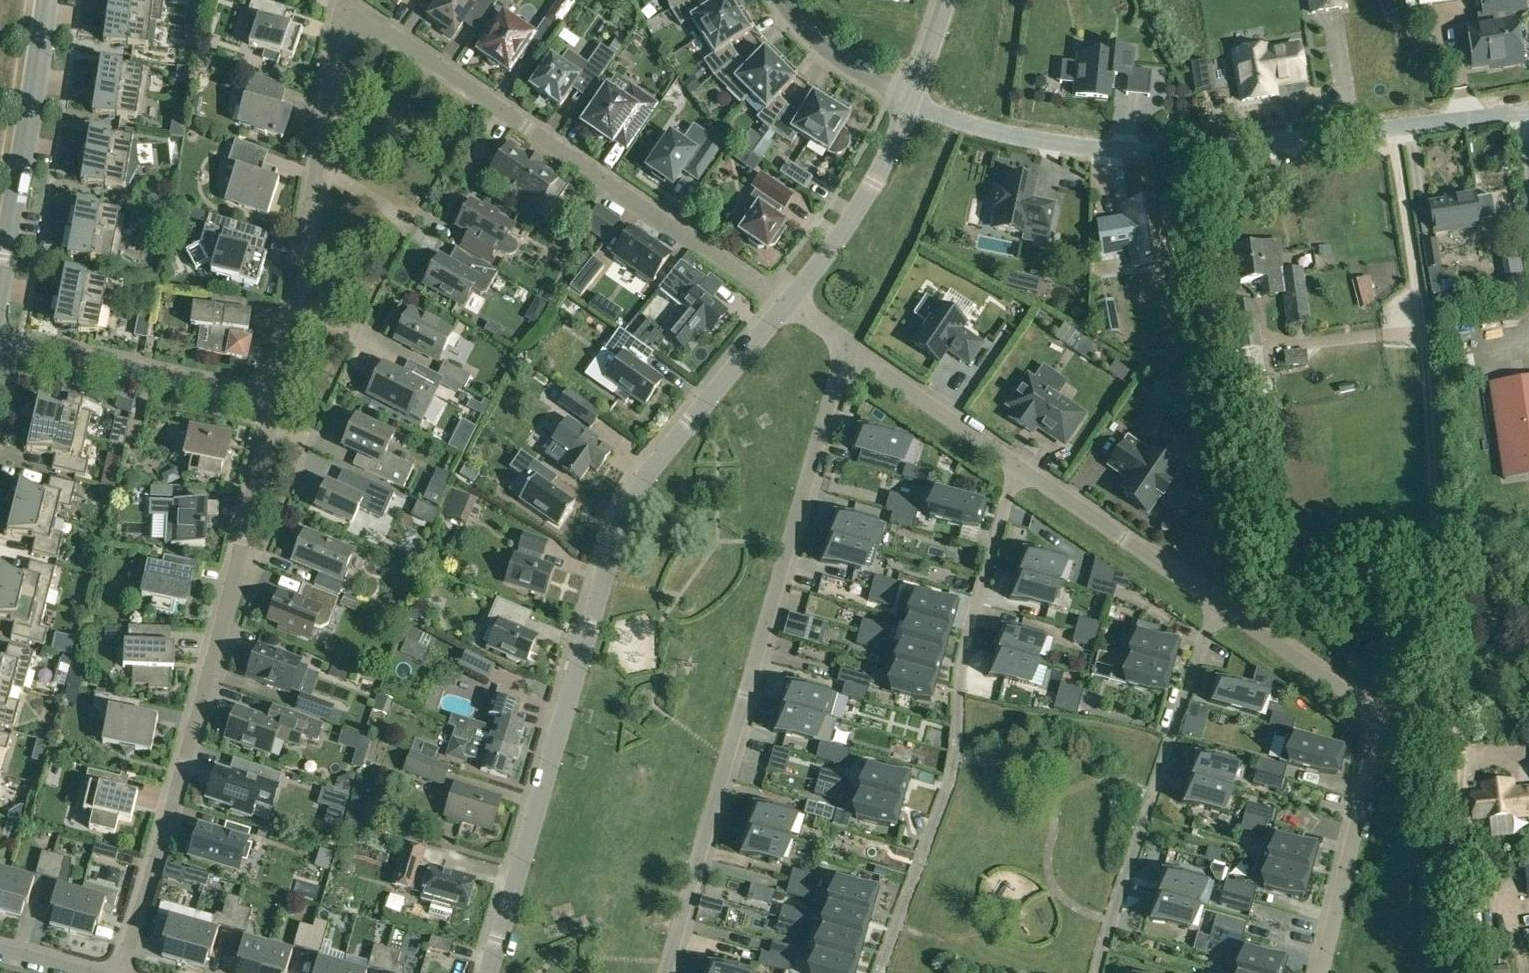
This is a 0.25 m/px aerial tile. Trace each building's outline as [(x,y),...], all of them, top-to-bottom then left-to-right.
[(105,2),(104,5),(103,9),(102,13),(101,16),(156,24),(156,23),(150,23),(154,0),(106,0),(105,2)] [(282,57),(292,60),(302,32),(291,28),(296,12),(260,0),(252,0),(247,15),(258,18),(249,45),(265,51),(263,58),(279,63),(282,57)] [(428,17),(454,35),(467,16),(481,25),(498,0),(440,0),(428,17)] [(545,20),(557,28),(576,0),(559,0),(545,20)] [(670,10),(691,0),(666,0),(670,10)] [(700,0),(691,0),(670,10),(680,26),(691,19),(702,37),(743,10),(736,0),(718,0),(705,8),(700,0)] [(1311,17),(1325,15),(1327,16),(1338,14),(1339,13),(1346,12),(1344,0),(1308,0),(1311,17)] [(1387,15),(1401,7),(1397,0),(1379,0),(1387,15)] [(1408,8),(1421,6),(1422,8),(1461,1),(1461,0),(1407,0),(1408,8)] [(1482,28),(1467,31),(1470,48),(1465,49),(1468,62),(1472,62),(1473,67),(1502,62),(1503,67),(1521,64),(1515,23),(1511,23),(1509,12),(1524,9),(1522,0),(1481,0),(1483,16),(1481,16),(1482,28)] [(703,61),(713,76),(737,57),(730,45),(750,32),(748,30),(753,26),(743,10),(702,37),(713,54),(703,61)] [(478,51),(488,58),(487,60),(489,65),(493,67),(499,68),(500,66),(509,73),(534,36),(524,29),(525,28),(526,25),(525,22),(523,19),(519,18),(514,18),(512,21),(503,15),(478,51)] [(153,47),(156,24),(101,16),(101,20),(101,24),(101,28),(101,32),(102,35),(103,39),(104,43),(106,42),(147,48),(147,46),(153,47)] [(550,58),(530,87),(539,93),(539,94),(550,102),(551,101),(559,107),(584,71),(597,80),(614,56),(600,46),(587,65),(568,51),(559,64),(550,58)] [(1113,49),(1080,46),(1075,96),(1087,97),(1087,96),(1107,98),(1109,86),(1110,86),(1110,78),(1109,78),(1110,74),(1130,76),(1132,53),(1113,51),(1113,49)] [(1267,47),(1234,53),(1242,102),(1275,96),(1273,85),(1304,80),(1298,46),(1268,51),(1267,47)] [(713,76),(741,104),(784,60),(770,47),(766,51),(763,49),(747,66),(737,57),(713,76)] [(797,73),(784,60),(741,104),(750,96),(764,110),(756,118),(769,131),(788,107),(778,97),(795,80),(793,78),(797,73)] [(91,84),(91,87),(146,96),(149,74),(143,73),(144,71),(103,64),(101,63),(99,66),(97,69),(95,73),(94,76),(92,80),(91,84)] [(236,66),(232,78),(243,82),(247,70),(236,66)] [(282,139),(290,113),(279,109),(284,87),(252,76),(244,101),(239,124),(282,139)] [(608,86),(583,123),(612,143),(620,130),(634,139),(657,105),(637,91),(633,90),(629,92),(625,98),(608,86)] [(92,110),(93,114),(95,113),(136,120),(136,117),(142,118),(146,96),(91,87),(90,91),(90,95),(90,99),(90,103),(91,107),(92,110)] [(800,114),(788,107),(769,131),(791,144),(797,134),(809,141),(834,100),(818,90),(815,95),(812,93),(800,114)] [(850,110),(834,100),(809,141),(828,153),(830,154),(832,154),(834,155),(836,155),(838,155),(840,154),(842,153),(843,152),(845,151),(846,149),(847,147),(848,145),(849,143),(849,141),(849,139),(849,137),(848,135),(847,133),(846,132),(844,130),(842,129),(850,116),(847,115),(850,110)] [(184,122),(172,120),(170,137),(182,138),(184,122)] [(654,151),(657,154),(647,168),(672,185),(682,170),(697,180),(721,146),(694,127),(682,143),(670,135),(669,136),(665,134),(654,151)] [(83,144),(79,156),(128,165),(138,166),(138,162),(136,143),(132,142),(133,140),(92,134),(90,132),(83,144)] [(258,163),(262,151),(235,141),(226,169),(235,172),(225,201),(267,215),(279,182),(274,180),(277,171),(258,163)] [(509,146),(489,175),(505,186),(503,189),(516,198),(518,195),(548,216),(568,187),(539,166),(541,163),(527,154),(525,157),(509,146)] [(128,165),(79,156),(79,170),(81,183),(84,182),(124,189),(125,185),(129,185),(137,168),(138,166),(128,165)] [(787,161),(779,173),(804,190),(812,178),(787,161)] [(750,218),(740,232),(751,239),(749,243),(758,249),(764,248),(767,250),(769,247),(774,246),(781,237),(777,234),(785,223),(775,217),(782,208),(784,209),(792,196),(761,175),(752,188),(756,190),(744,207),(746,215),(750,218)] [(1027,225),(1049,230),(1055,205),(1040,201),(1040,204),(1032,202),(1037,181),(1007,175),(1004,188),(995,187),(990,212),(998,214),(995,228),(1025,235),(1027,225)] [(1455,198),(1456,201),(1429,206),(1434,234),(1478,226),(1473,195),(1455,198)] [(511,239),(507,237),(513,227),(496,217),(498,213),(484,205),(482,208),(472,202),(457,227),(469,234),(462,246),(488,262),(495,250),(498,251),(502,254),(506,255),(511,254),(514,251),(515,246),(514,242),(511,239)] [(1131,219),(1099,224),(1103,252),(1142,245),(1145,260),(1143,260),(1144,266),(1149,265),(1170,261),(1160,202),(1129,207),(1131,219)] [(80,206),(78,205),(75,208),(73,211),(71,214),(70,218),(68,221),(67,225),(67,229),(122,239),(126,217),(120,216),(120,213),(80,206)] [(598,207),(584,227),(604,241),(618,221),(598,207)] [(257,288),(262,269),(258,268),(269,233),(209,215),(200,243),(213,267),(211,274),(257,288)] [(636,228),(635,231),(632,229),(613,255),(616,257),(615,260),(625,267),(626,264),(638,273),(637,275),(647,282),(648,279),(651,281),(670,255),(645,238),(647,235),(636,228)] [(117,261),(122,239),(67,229),(66,233),(66,236),(66,240),(66,244),(66,248),(67,252),(68,255),(71,255),(111,262),(112,260),(117,261)] [(1436,241),(1423,243),(1433,303),(1445,301),(1436,241)] [(1268,288),(1283,286),(1288,318),(1307,315),(1301,274),(1318,272),(1315,250),(1280,255),(1278,243),(1256,246),(1261,279),(1266,278),(1268,288)] [(1261,279),(1256,246),(1234,249),(1239,282),(1261,279)] [(1503,253),(1508,287),(1524,285),(1518,251),(1503,253)] [(428,275),(429,276),(425,284),(462,304),(471,289),(481,294),(486,293),(498,272),(474,258),(466,272),(440,257),(438,261),(436,260),(431,261),(426,270),(428,275)] [(604,267),(593,258),(569,287),(581,297),(604,267)] [(684,349),(703,326),(710,331),(726,311),(697,288),(705,278),(681,261),(658,288),(687,313),(668,336),(684,349)] [(54,294),(54,298),(102,307),(107,283),(67,275),(65,274),(63,277),(60,280),(59,283),(57,287),(56,290),(54,294)] [(1369,277),(1353,282),(1359,309),(1376,304),(1369,277)] [(246,359),(250,340),(243,338),(248,301),(211,296),(210,307),(193,305),(190,326),(211,329),(207,351),(246,359)] [(98,332),(102,307),(54,298),(53,302),(53,305),(53,309),(53,313),(53,317),(54,321),(55,324),(57,324),(98,332)] [(940,305),(938,304),(912,343),(939,362),(947,350),(969,365),(983,344),(961,330),(966,323),(953,314),(955,311),(942,302),(940,305)] [(1231,307),(1240,364),(1248,408),(1263,405),(1257,370),(1251,368),(1250,363),(1266,361),(1258,303),(1231,307)] [(396,339),(437,361),(452,331),(411,310),(396,339)] [(139,322),(151,324),(152,317),(141,315),(139,322)] [(648,318),(632,337),(648,348),(663,331),(648,318)] [(1116,318),(1100,320),(1102,334),(1118,331),(1116,318)] [(499,327),(486,320),(481,330),(495,336),(499,327)] [(619,329),(603,352),(618,362),(606,379),(618,387),(613,394),(626,403),(630,396),(644,406),(662,381),(639,365),(650,350),(619,329)] [(1081,336),(1072,350),(1088,361),(1097,347),(1081,336)] [(1305,350),(1286,352),(1288,364),(1306,361),(1305,350)] [(1106,373),(1119,382),(1128,370),(1114,361),(1106,373)] [(444,363),(437,376),(443,379),(444,378),(464,389),(471,377),(444,363)] [(443,379),(437,376),(415,364),(409,377),(383,364),(368,394),(408,414),(419,393),(433,400),(443,379)] [(1028,378),(1009,406),(1014,409),(1009,417),(1023,427),(1025,425),(1034,430),(1037,425),(1050,434),(1052,431),(1066,440),(1083,416),(1068,405),(1066,408),(1055,400),(1060,392),(1037,376),(1033,382),(1028,378)] [(1505,480),(1528,476),(1528,378),(1490,384),(1505,480)] [(568,391),(558,404),(591,427),(600,414),(568,391)] [(34,417),(33,425),(86,437),(92,413),(81,411),(83,400),(69,396),(66,407),(59,406),(59,407),(39,398),(37,397),(34,400),(32,404),(30,408),(28,412),(27,416),(34,417)] [(115,418),(110,443),(124,446),(130,421),(115,418)] [(393,436),(356,419),(343,447),(369,459),(364,471),(403,489),(413,466),(385,453),(393,436)] [(130,422),(123,457),(139,460),(147,425),(130,422)] [(81,460),(86,437),(33,425),(31,433),(23,431),(23,435),(23,439),(23,444),(23,448),(24,452),(26,452),(48,452),(48,454),(55,455),(52,469),(85,477),(89,462),(81,460)] [(215,429),(191,427),(184,458),(191,459),(188,473),(219,480),(222,466),(224,466),(230,436),(214,433),(215,429)] [(571,455),(561,469),(580,481),(590,467),(597,472),(611,453),(595,442),(597,439),(586,432),(579,427),(572,437),(579,442),(571,454),(571,455)] [(852,450),(900,464),(907,438),(877,430),(858,427),(852,450)] [(1168,483),(1178,470),(1148,450),(1147,451),(1128,438),(1108,466),(1121,475),(1123,473),(1129,478),(1122,488),(1129,493),(1125,497),(1148,513),(1160,495),(1162,497),(1170,485),(1168,483)] [(557,478),(520,452),(509,468),(531,483),(519,499),(559,527),(574,504),(550,488),(557,478)] [(479,473),(465,464),(459,474),(473,483),(479,473)] [(906,465),(902,477),(936,487),(939,474),(906,465)] [(440,469),(433,484),(449,491),(456,477),(440,469)] [(326,483),(315,507),(352,524),(358,509),(379,519),(383,517),(394,494),(346,472),(339,489),(326,483)] [(15,501),(13,509),(56,519),(59,506),(70,509),(76,484),(50,478),(47,492),(40,490),(39,491),(20,482),(18,480),(15,484),(13,488),(11,491),(9,495),(8,499),(15,501)] [(172,488),(150,487),(150,498),(172,499),(172,488)] [(885,509),(893,511),(916,518),(920,501),(890,493),(885,509)] [(985,507),(937,493),(929,519),(960,527),(979,529),(985,507)] [(455,494),(446,516),(466,524),(475,502),(455,494)] [(149,516),(153,516),(151,540),(171,542),(171,545),(205,546),(206,516),(218,517),(219,503),(207,502),(207,501),(174,500),(174,501),(150,500),(149,516)] [(53,532),(56,519),(13,509),(11,516),(4,514),(3,519),(3,523),(3,527),(4,531),(4,536),(7,535),(28,536),(28,538),(35,540),(32,553),(57,559),(63,535),(53,532)] [(916,518),(893,511),(889,524),(912,530),(916,518)] [(828,535),(868,546),(875,521),(853,515),(834,513),(828,535)] [(353,551),(305,531),(293,561),(320,572),(314,585),(339,596),(345,582),(341,580),(353,551)] [(515,555),(506,583),(544,595),(553,568),(538,563),(541,555),(542,555),(546,543),(524,535),(517,556),(515,555)] [(877,548),(868,546),(828,535),(820,562),(839,564),(861,570),(862,566),(871,568),(877,548)] [(1023,550),(1017,572),(1057,583),(1063,559),(1042,553),(1023,550)] [(200,564),(164,556),(161,568),(148,565),(141,597),(153,599),(150,610),(173,615),(175,604),(185,606),(188,589),(194,590),(200,564)] [(1095,559),(1090,578),(1113,585),(1116,573),(1095,559)] [(46,606),(55,569),(30,562),(27,576),(20,574),(19,575),(0,566),(0,594),(46,606)] [(1050,608),(1057,583),(1017,572),(1009,600),(1028,602),(1050,608)] [(875,576),(871,588),(894,595),(898,583),(875,576)] [(1090,578),(1086,591),(1113,598),(1116,586),(1113,585),(1090,578)] [(270,606),(273,609),(269,620),(282,624),(281,628),(309,639),(314,626),(320,628),(328,624),(338,598),(305,585),(299,601),(279,593),(278,598),(273,598),(270,606)] [(894,595),(871,588),(868,601),(891,607),(894,595)] [(7,620),(7,622),(14,623),(11,637),(44,645),(48,631),(40,629),(46,606),(0,594),(0,620),(7,620)] [(918,596),(911,621),(951,632),(958,604),(939,602),(918,596)] [(516,663),(521,661),(525,663),(537,636),(523,630),(530,613),(498,599),(487,625),(496,629),(489,647),(506,655),(508,659),(516,663)] [(1075,630),(1099,636),(1102,624),(1079,618),(1075,630)] [(859,632),(882,638),(886,626),(862,620),(859,632)] [(951,632),(911,621),(904,644),(944,656),(951,632)] [(400,651),(420,661),(432,636),(405,623),(398,636),(406,640),(400,651)] [(123,668),(133,668),(132,685),(149,686),(149,689),(168,690),(169,669),(173,670),(175,645),(170,645),(171,629),(129,627),(128,643),(124,643),(123,668)] [(995,649),(1035,660),(1042,636),(1020,630),(1001,628),(995,649)] [(1075,630),(1072,642),(1095,649),(1099,636),(1075,630)] [(882,638),(859,632),(856,644),(879,651),(882,638)] [(1139,636),(1132,661),(1172,672),(1179,644),(1160,642),(1139,636)] [(904,644),(897,668),(937,679),(944,656),(904,644)] [(23,690),(34,653),(9,646),(5,659),(0,658),(0,684),(23,690)] [(287,694),(299,662),(265,649),(263,655),(257,652),(248,677),(265,683),(267,686),(287,694)] [(1035,660),(995,649),(988,677),(1007,679),(1028,685),(1035,660)] [(56,668),(68,671),(71,659),(59,656),(56,668)] [(1172,672),(1132,661),(1125,685),(1147,691),(1166,693),(1172,672)] [(329,675),(345,680),(349,667),(333,662),(329,675)] [(937,679),(897,668),(891,693),(912,699),(931,701),(937,679)] [(837,681),(845,684),(868,690),(871,678),(840,669),(837,681)] [(1234,682),(1215,679),(1209,702),(1258,716),(1265,690),(1234,682)] [(829,719),(835,694),(806,686),(786,683),(780,705),(829,719)] [(13,727),(20,703),(9,700),(13,688),(23,691),(23,690),(0,684),(0,724),(13,727)] [(868,690),(845,684),(841,696),(864,702),(868,690)] [(1057,696),(1080,703),(1083,690),(1060,684),(1057,696)] [(105,726),(102,743),(151,753),(158,720),(138,716),(141,702),(96,693),(93,707),(105,726)] [(303,696),(297,710),(327,721),(333,707),(303,696)] [(382,714),(388,698),(382,696),(376,712),(382,714)] [(1057,696),(1054,709),(1077,715),(1080,703),(1057,696)] [(497,718),(492,733),(481,729),(478,740),(515,752),(519,738),(522,739),(525,730),(522,729),(523,725),(512,722),(518,705),(515,704),(516,701),(506,698),(505,701),(493,697),(487,714),(497,718)] [(813,741),(813,740),(820,742),(829,745),(836,720),(829,719),(780,705),(773,732),(792,735),(813,741)] [(317,741),(323,725),(274,708),(270,720),(237,708),(226,739),(269,754),(275,737),(297,745),(301,735),(317,741)] [(1269,725),(1293,732),(1297,717),(1273,709),(1269,725)] [(515,752),(478,740),(472,738),(474,733),(456,727),(453,737),(446,759),(464,765),(466,756),(483,762),(480,770),(506,778),(507,775),(510,776),(513,767),(510,766),(515,752)] [(6,751),(11,737),(0,734),(0,749),(6,751)] [(1345,752),(1296,739),(1286,736),(1278,761),(1288,764),(1319,773),(1338,775),(1345,752)] [(37,741),(35,746),(38,751),(45,752),(47,744),(37,741)] [(441,750),(426,744),(416,741),(412,751),(422,755),(437,760),(441,750)] [(820,742),(815,759),(846,767),(851,751),(829,745),(820,742)] [(1188,776),(1228,787),(1235,763),(1214,757),(1195,754),(1188,776)] [(402,775),(443,790),(450,769),(410,755),(402,775)] [(1257,772),(1287,780),(1287,778),(1284,777),(1287,765),(1261,758),(1257,772)] [(215,772),(211,771),(207,786),(210,787),(206,799),(233,808),(232,811),(250,817),(255,802),(271,807),(278,786),(277,785),(280,775),(250,765),(245,778),(216,769),(215,772)] [(821,769),(817,782),(840,788),(844,776),(821,769)] [(117,791),(120,778),(88,770),(85,784),(90,786),(83,811),(93,814),(89,829),(115,835),(119,820),(131,823),(137,796),(117,791)] [(869,770),(862,794),(902,805),(910,778),(891,776),(869,770)] [(1254,785),(1283,793),(1287,780),(1257,772),(1254,785)] [(1221,812),(1228,787),(1188,776),(1181,803),(1200,806),(1221,812)] [(1481,784),(1482,794),(1470,795),(1473,819),(1484,818),(1528,814),(1528,794),(1513,795),(1511,781),(1481,784)] [(840,788),(817,782),(814,794),(837,801),(840,788)] [(446,816),(490,830),(500,799),(455,785),(446,816)] [(902,805),(862,794),(855,819),(877,825),(896,827),(902,805)] [(351,798),(339,795),(334,810),(346,814),(351,798)] [(807,801),(804,814),(831,822),(834,809),(807,801)] [(1269,822),(1275,823),(1278,811),(1247,803),(1244,815),(1267,821),(1269,822)] [(747,826),(786,838),(793,813),(772,807),(753,805),(747,826)] [(1263,836),(1267,821),(1244,815),(1240,830),(1263,836)] [(378,829),(349,821),(347,830),(375,838),(378,829)] [(189,858),(238,873),(242,859),(246,860),(251,845),(247,844),(247,842),(250,830),(226,823),(223,835),(199,827),(195,839),(191,838),(186,853),(190,854),(189,858)] [(780,862),(786,838),(747,826),(739,854),(758,856),(780,862)] [(1270,864),(1310,875),(1318,848),(1299,846),(1277,840),(1270,864)] [(95,844),(92,855),(115,862),(118,850),(95,844)] [(435,894),(433,900),(429,912),(447,918),(450,916),(452,909),(451,905),(464,909),(466,905),(468,906),(471,895),(469,895),(473,880),(442,871),(441,873),(437,872),(442,855),(424,850),(405,844),(393,885),(412,890),(415,880),(427,883),(423,897),(424,897),(426,891),(435,894)] [(47,878),(54,855),(42,852),(35,875),(47,878)] [(62,869),(65,858),(54,855),(47,878),(59,881),(62,869)] [(1310,875),(1270,864),(1263,889),(1285,895),(1304,897),(1310,875)] [(50,926),(70,932),(81,894),(73,892),(74,873),(62,869),(59,881),(51,910),(54,911),(50,926)] [(186,869),(183,881),(206,887),(209,876),(186,869)] [(793,870),(789,882),(812,888),(816,876),(793,870)] [(10,874),(0,871),(0,910),(10,874)] [(1156,893),(1195,904),(1202,879),(1181,873),(1162,871),(1156,893)] [(10,874),(0,910),(0,913),(20,918),(25,903),(28,904),(34,881),(10,874)] [(1223,892),(1253,901),(1257,889),(1226,880),(1223,892)] [(809,901),(812,888),(789,882),(786,894),(809,901)] [(838,882),(831,907),(871,918),(878,891),(859,888),(838,882)] [(84,885),(81,894),(70,932),(92,938),(96,923),(99,924),(102,913),(112,915),(118,894),(84,885)] [(1220,904),(1250,913),(1253,901),(1223,892),(1220,904)] [(1189,928),(1195,904),(1156,893),(1148,920),(1167,922),(1189,928)] [(219,926),(232,930),(239,907),(241,899),(227,896),(222,915),(216,913),(215,916),(197,911),(193,925),(183,964),(204,970),(208,954),(211,955),(219,926)] [(162,958),(183,964),(193,925),(197,911),(161,901),(151,938),(166,943),(162,958)] [(783,906),(779,918),(802,925),(806,912),(783,906)] [(268,946),(255,943),(254,924),(249,922),(252,911),(239,907),(232,930),(245,934),(237,963),(240,963),(238,972),(260,972),(268,946)] [(824,931),(864,942),(871,918),(831,907),(824,931)] [(1212,928),(1243,936),(1246,925),(1216,916),(1212,928)] [(802,925),(779,918),(776,930),(799,937),(802,925)] [(307,951),(320,955),(323,943),(324,940),(328,924),(315,920),(313,928),(307,951)] [(293,947),(307,951),(313,928),(300,924),(293,947)] [(1208,941),(1239,951),(1243,936),(1212,928),(1208,941)] [(824,931),(818,955),(857,966),(864,942),(824,931)] [(431,937),(428,948),(451,954),(454,943),(431,937)] [(320,955),(314,972),(341,972),(342,967),(341,967),(344,954),(330,950),(332,942),(324,940),(323,943),(320,955)] [(769,954),(792,961),(795,948),(772,942),(769,954)] [(381,972),(387,949),(374,945),(368,968),(381,972)] [(260,972),(286,972),(292,953),(268,946),(260,972)] [(403,966),(398,964),(401,952),(387,949),(381,972),(386,972),(404,972),(403,966)] [(769,954),(761,952),(758,964),(788,972),(789,972),(792,961),(769,954)] [(1240,972),(1283,972),(1286,961),(1267,958),(1246,952),(1240,972)] [(818,955),(812,972),(855,972),(857,966),(818,955)] [(706,972),(753,972),(727,966),(708,964),(706,972)]
